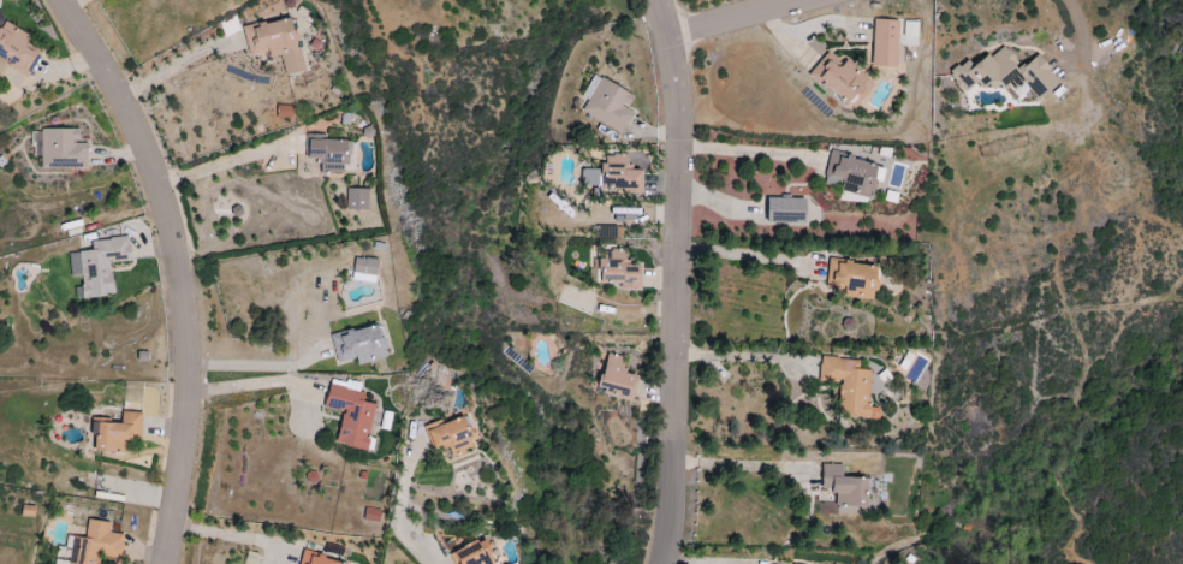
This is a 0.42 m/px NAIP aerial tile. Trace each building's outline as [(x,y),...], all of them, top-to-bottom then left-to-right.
[(305,71),(293,17),(243,28),(249,57),(269,52),(271,59),(282,56),(286,76),(305,71)] [(899,21),(874,20),(873,66),(898,67),(899,21)] [(37,52),(26,47),(31,34),(3,22),(0,27),(0,54),(9,58),(5,66),(26,75),(37,52)] [(918,22),(903,22),(902,46),(918,47),(918,22)] [(1042,54),(1020,68),(1007,46),(974,66),(970,60),(950,73),(962,93),(980,82),(986,92),(1004,81),(1010,92),(1026,82),(1036,99),(1060,84),(1042,54)] [(810,76),(856,110),(875,83),(829,50),(810,76)] [(622,134),(635,112),(628,108),(635,97),(595,73),(581,97),(588,101),(582,111),(622,134)] [(88,167),(87,142),(81,142),(80,128),(41,130),(43,169),(88,167)] [(326,140),(326,135),(310,134),(309,158),(321,158),(320,173),(349,173),(350,140),(326,140)] [(872,196),(878,162),(830,153),(823,187),(872,196)] [(623,194),(643,194),(643,170),(628,170),(628,155),(604,155),(604,188),(623,188),(623,194)] [(582,186),(599,186),(599,169),(582,169),(582,186)] [(369,210),(369,189),(347,188),(347,210),(369,210)] [(766,223),(806,223),(807,198),(767,197),(766,223)] [(68,254),(71,277),(81,276),(84,299),(115,295),(111,263),(132,260),(129,237),(92,241),(93,251),(68,254)] [(641,267),(629,267),(628,250),(611,251),(611,259),(600,259),(600,284),(621,284),(621,289),(641,289),(641,267)] [(378,259),(354,258),(353,273),(378,274),(378,259)] [(826,288),(845,290),(844,297),(876,301),(880,266),(829,260),(826,288)] [(358,359),(359,364),(389,358),(382,324),(331,334),(337,363),(358,359)] [(602,390),(633,394),(636,375),(625,374),(627,358),(606,355),(602,390)] [(819,381),(841,382),(839,416),(880,418),(881,407),(869,407),(871,371),(859,370),(860,360),(821,357),(819,381)] [(367,450),(376,404),(364,402),(366,393),(360,392),(362,384),(331,379),(326,408),(343,412),(337,445),(367,450)] [(141,441),(142,412),(122,412),(122,424),(98,423),(97,452),(128,453),(128,441),(141,441)] [(424,427),(433,449),(445,444),(451,458),(477,447),(464,416),(444,425),(442,420),(424,427)] [(843,465),(822,464),(822,491),(837,491),(836,506),(869,507),(870,479),(843,478),(843,465)] [(363,520),(378,523),(381,511),(365,508),(363,520)] [(68,536),(67,546),(71,547),(68,563),(99,563),(100,556),(122,558),(125,535),(110,533),(111,522),(88,519),(86,538),(68,536)] [(454,563),(496,563),(487,539),(450,552),(454,563)] [(303,552),(300,563),(348,563),(303,552)]
